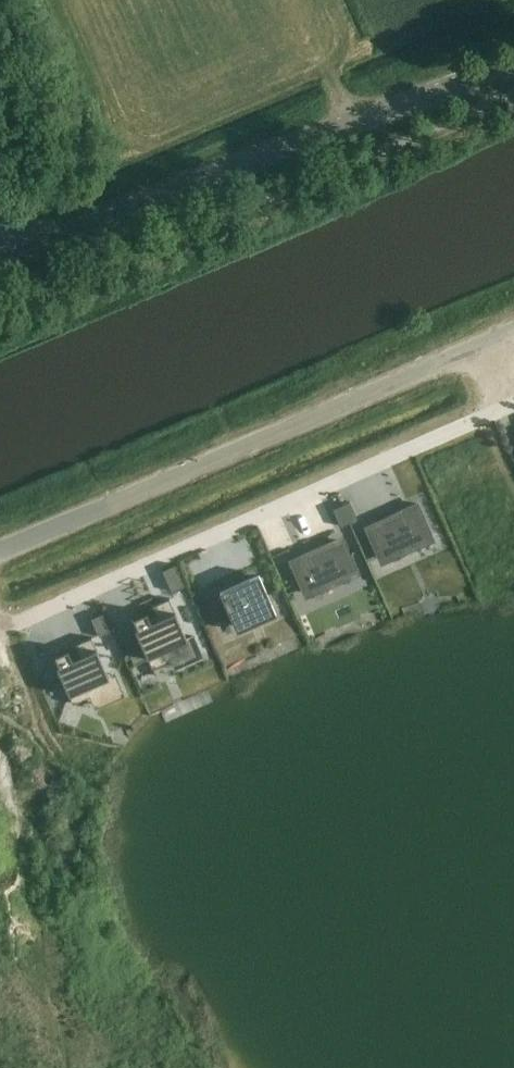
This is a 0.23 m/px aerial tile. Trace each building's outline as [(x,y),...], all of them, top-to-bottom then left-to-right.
[(342,505),(349,522),(357,518),(350,502),(342,505)] [(417,504),(402,510),(404,515),(367,531),(379,559),(431,536),(417,504)] [(349,522),(342,505),(337,507),(333,509),(340,526),(349,522)] [(290,560),(304,592),(356,569),(344,541),(307,557),(305,553),(290,560)] [(162,570),(172,591),(185,585),(175,564),(162,570)] [(223,592),(226,599),(215,604),(218,612),(217,613),(219,618),(232,613),(237,627),(272,612),(257,577),(223,592)] [(172,658),(176,666),(201,655),(192,635),(185,638),(169,598),(152,605),(156,615),(149,618),(146,611),(132,617),(135,623),(136,627),(134,628),(151,668),(172,658)] [(102,613),(91,618),(99,636),(110,631),(102,613)] [(56,665),(73,703),(91,695),(95,705),(122,694),(113,673),(108,675),(91,636),(74,644),(79,655),(72,658),(68,648),(54,654),(58,664),(56,665)]
